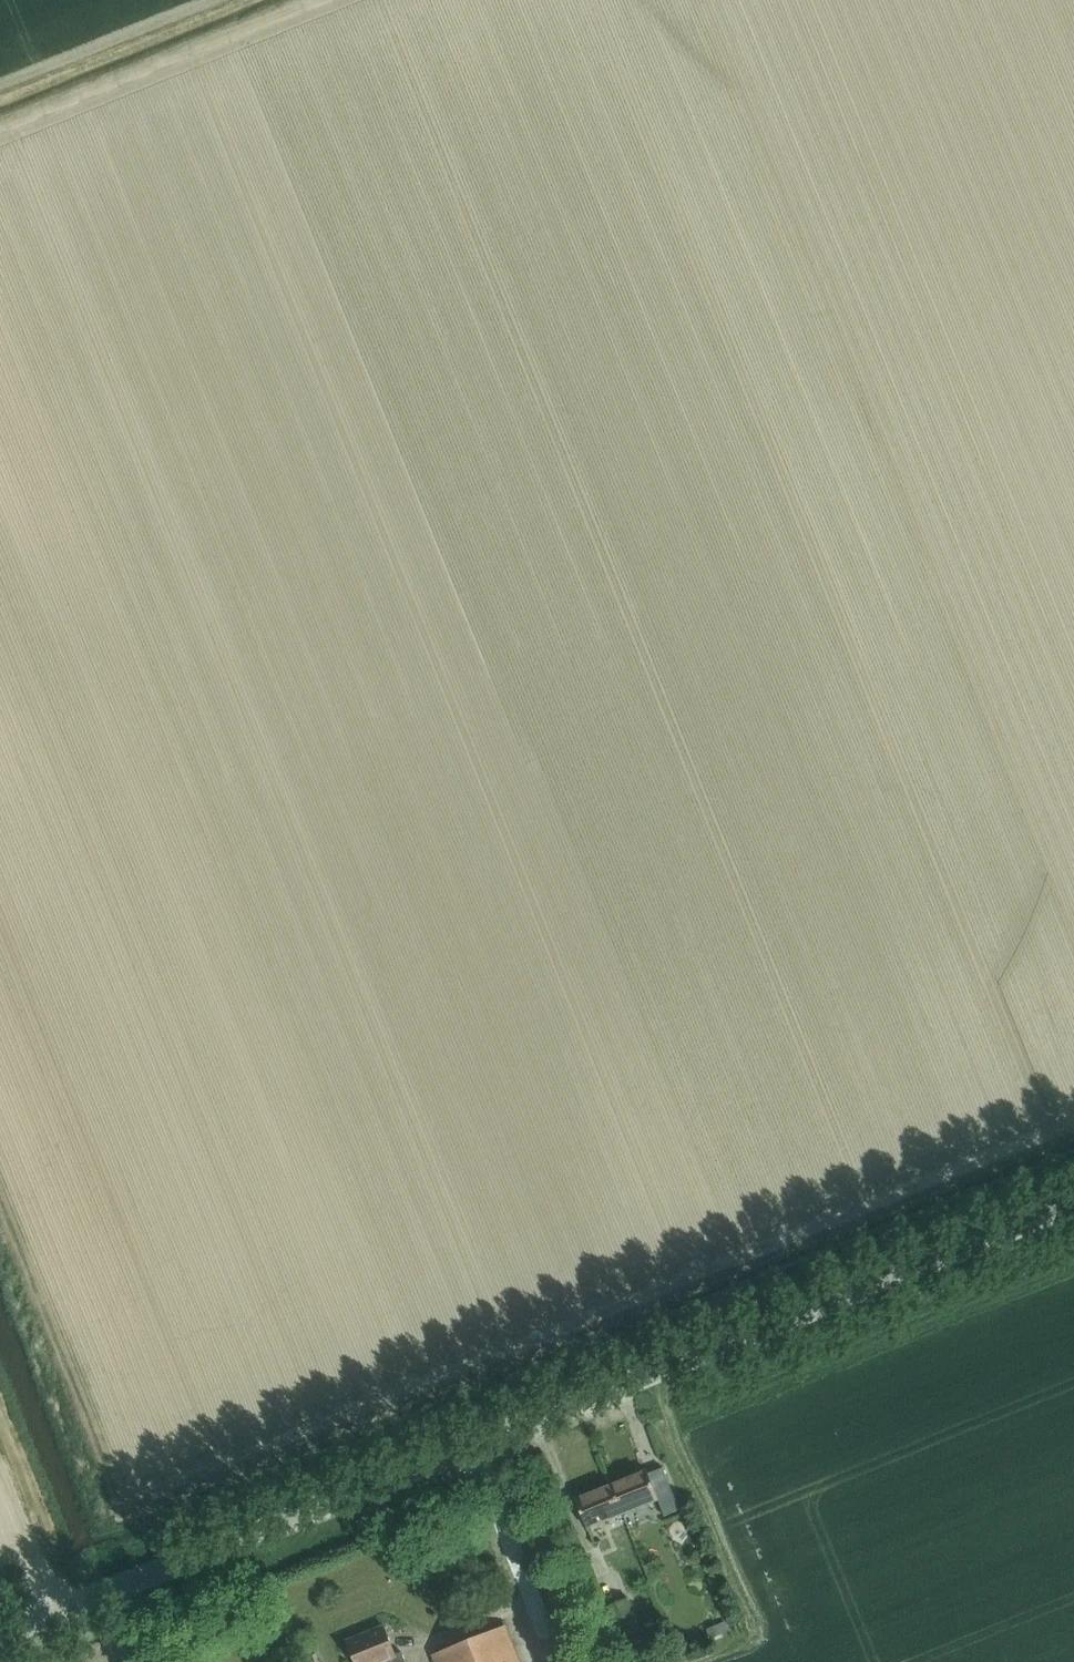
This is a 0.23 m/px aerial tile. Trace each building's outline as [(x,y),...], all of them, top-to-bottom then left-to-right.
[(622,1514),(657,1499),(664,1516),(679,1510),(663,1469),(648,1474),(647,1471),(611,1486),(622,1514)] [(586,1528),(622,1514),(611,1486),(575,1500),(586,1528)] [(608,1607),(621,1639),(643,1631),(630,1598),(608,1607)] [(395,1654),(384,1626),(346,1641),(355,1661),(405,1661),(401,1652),(395,1654)] [(505,1627),(433,1656),(436,1661),(519,1661),(505,1627)]
